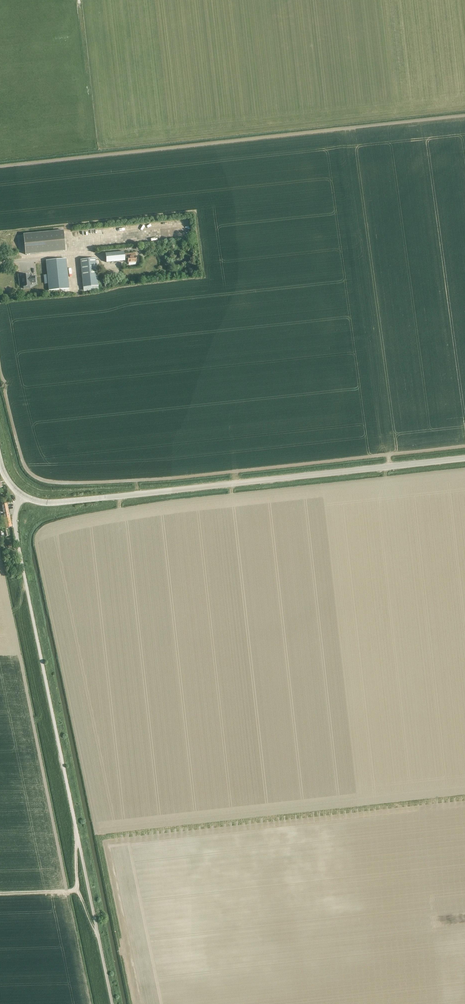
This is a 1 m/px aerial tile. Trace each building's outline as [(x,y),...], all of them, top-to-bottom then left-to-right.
[(22,235),(25,255),(65,251),(63,231),(22,235)] [(124,252),(105,253),(106,263),(125,261),(125,260),(128,260),(128,263),(136,262),(135,253),(124,254),(124,252)] [(69,289),(65,259),(46,261),(49,291),(69,289)] [(83,287),(98,286),(96,265),(98,265),(97,259),(81,260),(83,287)] [(29,277),(29,275),(22,276),(22,280),(21,280),(21,283),(22,283),(23,287),(30,286),(30,283),(35,282),(34,276),(31,277),(29,277)] [(9,517),(6,504),(1,505),(2,508),(0,508),(0,514),(1,519),(4,518),(9,517)]
